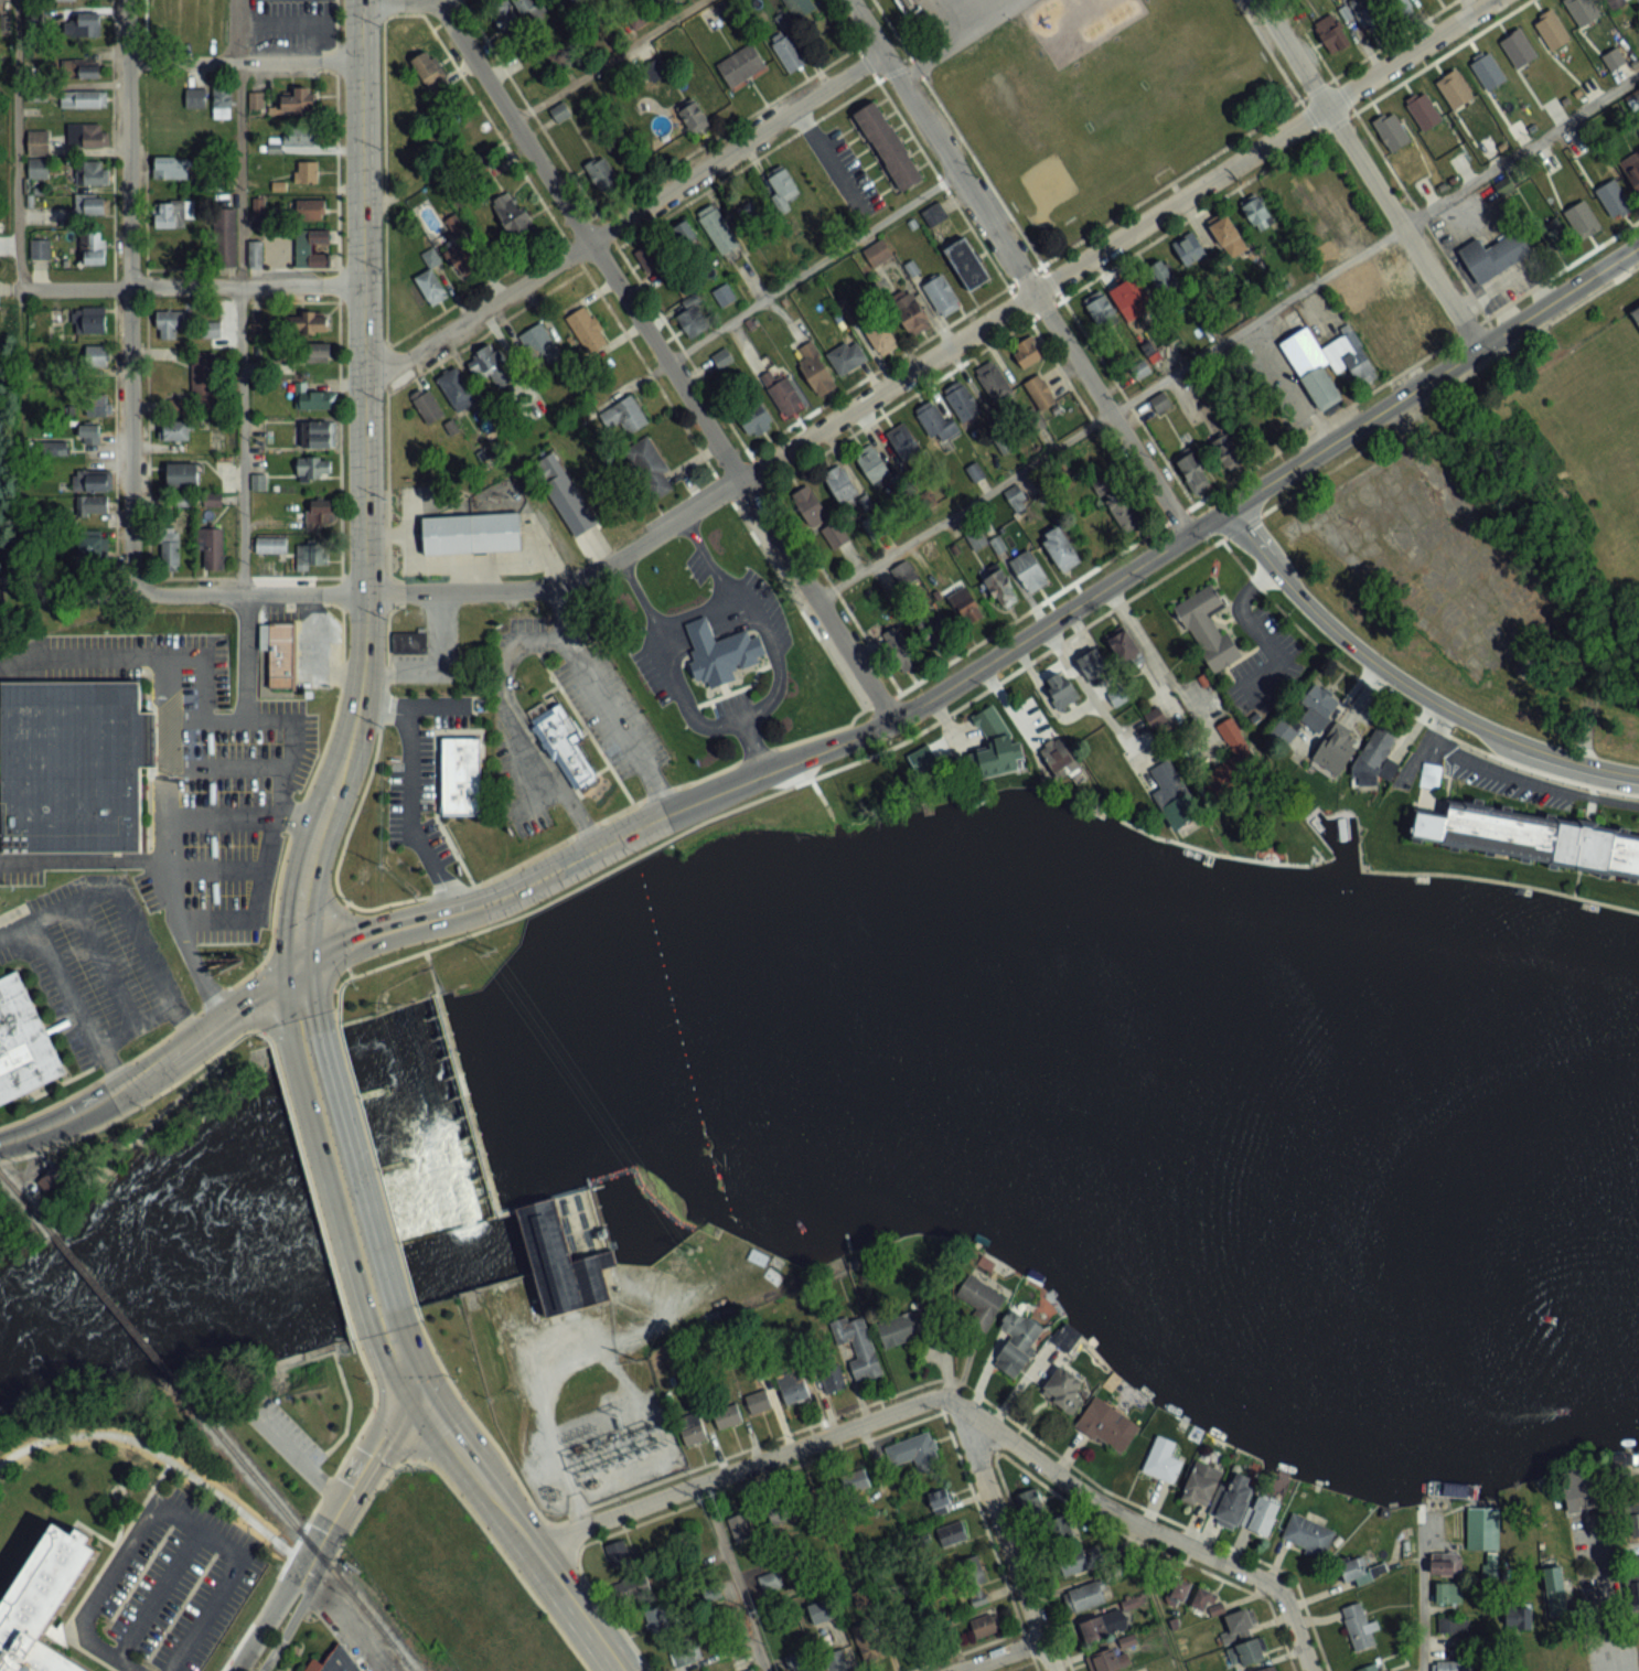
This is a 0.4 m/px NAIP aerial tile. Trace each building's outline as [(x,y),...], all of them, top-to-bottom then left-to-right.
[(502,33),(523,21),(524,23),(544,12),(537,0),(507,0),(489,10),(502,33)] [(796,21),(816,10),(810,0),(784,0),(796,21)] [(1366,34),(1385,24),(1374,0),(1360,0),(1351,4),(1366,34)] [(1396,18),(1413,7),(1408,0),(1385,0),(1396,18)] [(1582,27),(1599,16),(1590,0),(1567,0),(1566,1),(1582,27)] [(1612,10),(1629,0),(1606,0),(1612,10)] [(1550,52),(1571,41),(1553,10),(1533,22),(1550,52)] [(1315,24),(1331,56),(1352,46),(1336,14),(1315,24)] [(65,15),(65,36),(101,36),(101,15),(65,15)] [(773,41),(787,73),(810,64),(797,31),(773,41)] [(730,88),(767,68),(753,43),(716,62),(730,88)] [(412,59),(431,95),(448,86),(429,50),(412,59)] [(1470,60),(1485,91),(1505,81),(1490,51),(1470,60)] [(100,60),(66,60),(66,77),(100,77),(100,60)] [(1435,82),(1454,111),(1474,97),(1456,69),(1435,82)] [(206,107),(206,87),(186,87),(186,107),(206,107)] [(232,87),(213,87),(213,118),(232,118),(232,87)] [(60,107),(105,107),(105,89),(60,89),(60,107)] [(315,113),(315,89),(281,89),(281,113),(315,113)] [(250,106),(261,107),(263,93),(252,92),(250,106)] [(1407,103),(1424,132),(1442,121),(1425,93),(1407,103)] [(901,189),(851,110),(871,97),(920,175),(901,189)] [(677,110),(690,134),(710,124),(697,99),(677,110)] [(1411,140),(1392,110),(1373,122),(1392,152),(1411,140)] [(68,146),(107,146),(107,122),(68,122),(68,146)] [(29,152),(47,153),(48,131),(30,130),(29,152)] [(315,145),(315,130),(283,130),(283,145),(315,145)] [(1638,142),(1621,152),(1638,185),(1638,143),(1638,142)] [(187,177),(187,155),(154,155),(154,177),(187,177)] [(585,167),(602,194),(621,183),(604,155),(585,167)] [(29,159),(29,178),(48,178),(48,159),(29,159)] [(108,161),(76,161),(76,184),(108,184),(108,161)] [(318,161),(296,161),(296,183),(318,183),(318,161)] [(779,203),(799,196),(788,167),(768,174),(779,203)] [(1633,207),(1613,179),(1595,192),(1615,220),(1633,207)] [(105,216),(105,194),(76,194),(76,216),(105,216)] [(492,208),(516,238),(534,223),(511,194),(492,208)] [(1264,208),(1256,195),(1241,205),(1250,217),(1264,208)] [(185,217),(194,217),(194,199),(154,199),(154,226),(185,226),(185,217)] [(325,200),(296,200),(296,220),(325,220),(325,200)] [(1564,213),(1582,241),(1603,228),(1585,200),(1564,213)] [(697,216),(723,257),(741,245),(715,205),(697,216)] [(217,267),(236,267),(236,208),(217,208),(217,267)] [(1224,214),(1208,227),(1232,257),(1248,244),(1224,214)] [(462,228),(455,216),(448,219),(455,232),(462,228)] [(1477,282),(1455,248),(1475,235),(1482,247),(1514,227),(1529,249),(1477,282)] [(296,267),(329,267),(329,253),(312,253),(312,243),(329,244),(329,230),(296,230),(296,267)] [(1207,256),(1194,231),(1172,242),(1186,267),(1207,256)] [(946,249),(969,292),(990,281),(967,238),(946,249)] [(31,259),(50,259),(50,239),(31,239),(31,259)] [(85,264),(106,265),(106,239),(86,239),(85,264)] [(248,241),(248,270),(262,270),(262,241),(248,241)] [(665,266),(658,244),(637,249),(644,273),(665,266)] [(432,266),(440,262),(433,248),(423,253),(430,269),(415,277),(430,307),(448,298),(432,266)] [(1147,267),(1160,293),(1178,284),(1165,258),(1147,267)] [(1155,309),(1138,273),(1109,287),(1126,323),(1155,309)] [(942,318),(961,306),(942,274),(922,285),(942,318)] [(718,308),(736,301),(729,284),(711,290),(718,308)] [(930,327),(910,286),(890,296),(911,337),(930,327)] [(1103,290),(1084,300),(1098,328),(1118,318),(1103,290)] [(1627,309),(1638,301),(1638,328),(1627,309)] [(696,304),(677,316),(689,336),(709,324),(696,304)] [(611,339),(585,305),(565,319),(591,354),(611,339)] [(843,312),(877,358),(897,343),(877,315),(865,324),(852,306),(843,312)] [(106,308),(74,308),(74,333),(106,333),(106,308)] [(190,309),(158,309),(158,338),(177,338),(177,327),(190,327),(190,309)] [(294,313),(294,333),(329,333),(329,313),(294,313)] [(219,335),(219,322),(205,322),(205,335),(219,335)] [(518,337),(540,370),(563,355),(541,322),(518,337)] [(1296,335),(1303,350),(1313,345),(1306,330),(1296,335)] [(1378,376),(1353,330),(1320,347),(1336,376),(1350,368),(1360,387),(1378,376)] [(1012,347),(1023,369),(1043,358),(1032,337),(1012,347)] [(869,360),(854,338),(826,355),(841,378),(869,360)] [(300,342),(300,360),(330,360),(330,342),(300,342)] [(819,398),(838,387),(812,342),(801,348),(806,358),(798,362),(819,398)] [(488,375),(497,389),(517,377),(496,343),(466,361),(479,381),(488,375)] [(85,345),(85,369),(107,369),(107,345),(85,345)] [(193,351),(193,406),(215,406),(215,351),(193,351)] [(990,404),(1011,396),(998,361),(977,369),(990,404)] [(1322,413),(1344,398),(1322,364),(1300,379),(1322,413)] [(460,371),(441,382),(459,412),(478,401),(460,371)] [(765,383),(785,417),(805,405),(785,371),(765,383)] [(1041,413),(1059,402),(1041,374),(1024,385),(1041,413)] [(306,382),(295,382),(295,409),(335,409),(335,392),(306,392),(306,382)] [(982,412),(963,384),(946,396),(965,424),(982,412)] [(444,417),(432,390),(414,398),(426,426),(444,417)] [(599,413),(609,431),(620,424),(627,436),(650,424),(633,394),(599,413)] [(107,395),(84,395),(84,416),(107,416),(107,395)] [(752,438),(775,426),(762,399),(739,410),(752,438)] [(917,412),(930,439),(939,434),(942,441),(960,433),(953,418),(945,422),(937,403),(917,412)] [(190,439),(190,421),(159,421),(159,439),(190,439)] [(303,447),(333,447),(333,421),(303,421),(303,447)] [(906,464),(923,452),(902,422),(885,435),(906,464)] [(100,424),(80,424),(80,444),(100,444),(100,424)] [(1244,456),(1224,434),(1210,446),(1230,468),(1244,456)] [(660,498),(674,488),(665,474),(670,470),(649,437),(629,451),(660,498)] [(854,455),(876,490),(893,480),(872,444),(854,455)] [(1213,485),(1193,447),(1174,457),(1194,495),(1213,485)] [(572,535),(527,463),(549,450),(594,521),(572,535)] [(331,456),(298,456),(298,479),(331,479),(331,456)] [(199,462),(166,462),(166,487),(199,487),(199,462)] [(839,505),(858,496),(844,466),(825,475),(839,505)] [(109,490),(109,471),(75,471),(75,490),(109,490)] [(811,485),(792,498),(830,554),(849,541),(811,485)] [(1125,534),(1146,521),(1125,487),(1104,500),(1125,534)] [(108,512),(108,496),(78,496),(78,512),(108,512)] [(308,528),(332,528),(332,499),(308,499),(308,528)] [(421,553),(419,515),(515,510),(517,547),(421,553)] [(224,528),(196,528),(196,549),(205,549),(205,569),(224,569),(224,528)] [(1078,549),(1057,529),(1043,544),(1064,565),(1078,549)] [(161,571),(179,571),(179,531),(161,531),(161,571)] [(80,560),(108,560),(108,533),(80,533),(80,560)] [(256,537),(256,554),(286,554),(286,537),(256,537)] [(326,567),(326,544),(295,544),(295,567),(326,567)] [(1032,594),(1052,580),(1028,548),(1009,563),(1032,594)] [(1019,596),(998,567),(981,580),(1002,608),(1019,596)] [(1170,604),(1208,581),(1222,604),(1206,614),(1218,633),(1223,630),(1239,654),(1213,670),(1187,626),(1185,628),(1170,604)] [(966,585),(946,596),(964,626),(983,614),(966,585)] [(919,613),(922,625),(939,622),(937,610),(919,613)] [(687,649),(692,646),(682,622),(703,614),(711,639),(743,626),(747,636),(756,633),(762,651),(753,654),(756,660),(738,666),(736,661),(732,662),(735,666),(729,668),(732,676),(707,686),(704,678),(699,679),(698,676),(693,677),(686,660),(690,657),(687,649)] [(293,688),(268,688),(268,646),(258,646),(258,620),(293,620),(293,688)] [(1142,657),(1127,625),(1107,635),(1122,667),(1142,657)] [(879,638),(906,673),(922,661),(895,626),(879,638)] [(425,651),(389,652),(389,630),(425,630),(425,651)] [(1111,671),(1097,646),(1075,659),(1090,684),(1111,671)] [(1060,710),(1080,697),(1062,668),(1041,681),(1060,710)] [(137,849),(136,764),(152,764),(152,708),(137,708),(137,679),(39,681),(0,681),(0,850),(137,849)] [(1334,693),(1307,689),(1302,724),(1330,728),(1334,693)] [(528,718),(556,700),(578,736),(570,740),(592,774),(571,788),(528,718)] [(1024,761),(994,705),(973,715),(989,746),(966,758),(980,784),(1024,761)] [(1263,772),(1235,717),(1218,726),(1234,757),(1202,774),(1214,797),(1263,772)] [(1349,775),(1374,790),(1381,776),(1389,781),(1398,765),(1384,757),(1399,731),(1381,720),(1349,775)] [(1339,776),(1362,742),(1336,724),(1313,758),(1339,776)] [(478,813),(440,813),(439,736),(476,736),(478,813)] [(1170,760),(1150,773),(1160,790),(1152,795),(1174,832),(1203,814),(1170,760)] [(1444,795),(1638,831),(1638,877),(1406,835),(1412,806),(1442,812),(1444,795)] [(63,1070),(14,968),(0,975),(0,1100),(63,1070)] [(424,997),(442,992),(502,1206),(596,1179),(619,1263),(601,1267),(609,1297),(546,1315),(533,1270),(515,1207),(484,1215),(424,997)] [(66,1177),(58,1164),(36,1177),(45,1190),(66,1177)] [(954,1297),(965,1305),(958,1316),(983,1333),(1007,1298),(970,1273),(954,1297)] [(876,1323),(885,1350),(935,1332),(925,1306),(876,1323)] [(882,1373),(863,1311),(829,1322),(837,1345),(851,1341),(856,1359),(849,1361),(855,1382),(882,1373)] [(1008,1333),(995,1365),(1021,1375),(1041,1325),(1007,1311),(999,1329),(1008,1333)] [(847,1386),(839,1364),(818,1371),(826,1393),(847,1386)] [(1070,1414),(1089,1386),(1058,1366),(1039,1394),(1070,1414)] [(778,1378),(784,1405),(809,1399),(802,1372),(778,1378)] [(773,1408),(766,1389),(745,1396),(752,1415),(773,1408)] [(1076,1428),(1124,1454),(1141,1422),(1093,1397),(1076,1428)] [(744,1420),(736,1401),(712,1411),(719,1430),(744,1420)] [(687,1447),(707,1439),(699,1417),(678,1425),(687,1447)] [(892,1468),(938,1454),(931,1430),(885,1445),(892,1468)] [(873,1484),(863,1465),(840,1478),(850,1496),(873,1484)] [(1237,1528),(1255,1482),(1233,1473),(1214,1518),(1237,1528)] [(1204,1476),(1182,1479),(1186,1502),(1208,1498),(1204,1476)] [(956,1507),(946,1485),(927,1493),(936,1515),(956,1507)] [(1621,1495),(1629,1539),(1638,1537),(1638,1491),(1621,1495)] [(1247,1529),(1268,1536),(1280,1502),(1259,1494),(1247,1529)] [(798,1495),(766,1506),(772,1526),(804,1515),(798,1495)] [(1324,1560),(1336,1529),(1292,1511),(1280,1542),(1324,1560)] [(1051,1521),(1056,1549),(1077,1545),(1072,1517),(1051,1521)] [(968,1539),(961,1519),(936,1528),(943,1548),(968,1539)] [(84,1545),(88,1538),(74,1530),(69,1536),(51,1524),(0,1605),(0,1670),(83,1670),(35,1641),(94,1551),(84,1545)] [(628,1538),(605,1545),(612,1567),(635,1560),(628,1538)] [(1059,1555),(1064,1577),(1101,1568),(1096,1546),(1059,1555)] [(1461,1551),(1430,1551),(1430,1573),(1461,1573),(1461,1551)] [(1340,1563),(1348,1586),(1385,1573),(1381,1562),(1372,1565),(1368,1553),(1340,1563)] [(967,1589),(987,1582),(978,1554),(958,1561),(967,1589)] [(1627,1609),(1638,1609),(1638,1558),(1625,1559),(1627,1609)] [(1544,1568),(1549,1615),(1567,1613),(1562,1566),(1544,1568)] [(762,1572),(761,1590),(787,1591),(788,1573),(762,1572)] [(614,1582),(619,1602),(651,1594),(645,1574),(614,1582)] [(1182,1602),(1190,1585),(1178,1579),(1170,1596),(1182,1602)] [(1460,1602),(1460,1582),(1435,1582),(1435,1602),(1460,1602)] [(851,1590),(856,1609),(877,1604),(872,1584),(851,1590)] [(1069,1605),(1108,1607),(1109,1586),(1070,1584),(1069,1605)] [(1190,1604),(1204,1612),(1213,1594),(1199,1587),(1190,1604)] [(989,1605),(988,1591),(971,1592),(972,1606),(989,1605)] [(831,1597),(807,1605),(813,1625),(837,1617),(831,1597)] [(1355,1650),(1376,1643),(1361,1601),(1340,1608),(1355,1650)] [(1530,1626),(1530,1605),(1507,1605),(1507,1626),(1530,1626)] [(665,1606),(644,1612),(652,1637),(672,1630),(665,1606)] [(1252,1638),(1250,1625),(1257,1625),(1254,1609),(1225,1613),(1228,1631),(1221,1632),(1222,1642),(1252,1638)] [(970,1617),(975,1638),(1003,1631),(998,1611),(970,1617)] [(1109,1614),(1080,1620),(1084,1641),(1113,1636),(1109,1614)] [(1467,1633),(1467,1616),(1438,1616),(1438,1633),(1467,1633)] [(882,1652),(870,1621),(853,1628),(865,1659),(882,1652)] [(1134,1636),(1088,1653),(1094,1670),(1108,1670),(1131,1663),(1125,1646),(1136,1642),(1134,1636)] [(1242,1665),(1268,1656),(1262,1637),(1236,1645),(1242,1665)] [(700,1656),(694,1639),(669,1649),(675,1666),(700,1656)] [(336,1641),(359,1670),(315,1670),(336,1641)] [(825,1670),(849,1670),(845,1649),(821,1654),(825,1670)] [(807,1659),(790,1653),(785,1668),(795,1670),(804,1670),(807,1659)] [(1435,1660),(1435,1670),(1471,1670),(1471,1660),(1435,1660)] [(1376,1661),(1356,1668),(1357,1670),(1379,1670),(1376,1661)]
